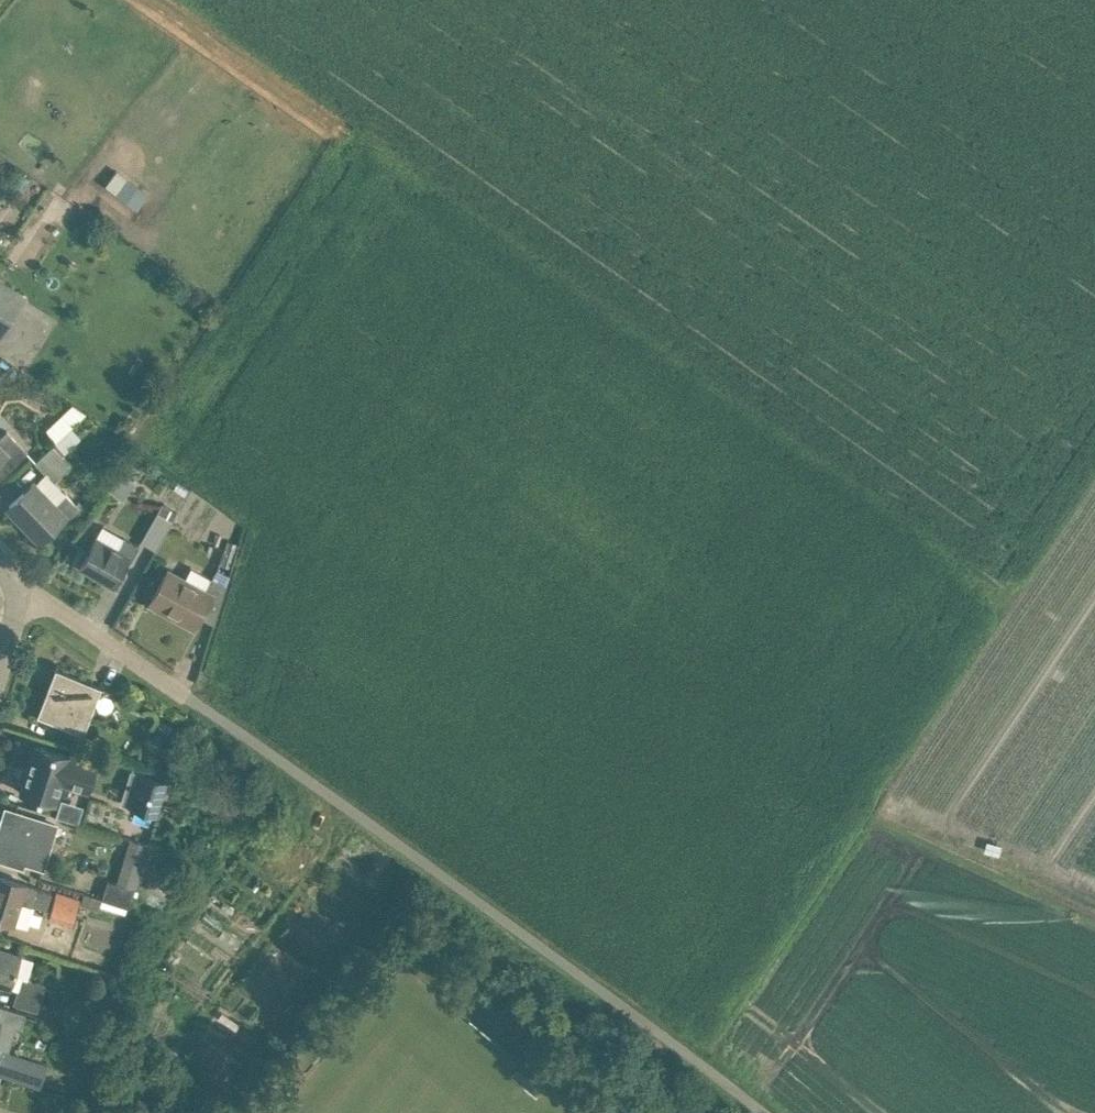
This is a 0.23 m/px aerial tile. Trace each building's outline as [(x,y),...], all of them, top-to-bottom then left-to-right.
[(21,301),(0,287),(0,334),(21,301)] [(72,403),(46,428),(56,441),(71,426),(86,412),(72,403)] [(56,441),(53,444),(62,453),(80,436),(71,426),(56,441)] [(3,455),(12,465),(27,450),(8,430),(0,438),(0,457),(3,455)] [(53,444),(35,461),(54,480),(72,463),(62,453),(53,444)] [(118,493),(131,479),(121,471),(109,485),(118,493)] [(9,504),(27,522),(24,525),(39,539),(61,518),(64,521),(78,508),(65,494),(55,503),(34,481),(9,504)] [(141,540),(156,549),(172,520),(157,511),(141,540)] [(79,564),(112,583),(126,558),(130,560),(138,546),(124,538),(119,546),(96,534),(79,564)] [(161,580),(151,599),(168,608),(169,607),(177,612),(174,616),(193,626),(199,615),(214,623),(226,584),(212,576),(210,576),(190,565),(184,576),(168,567),(161,580)] [(45,717),(82,732),(101,685),(56,667),(40,706),(48,710),(45,717)] [(88,788),(96,762),(36,743),(21,790),(53,801),(60,779),(88,788)] [(143,773),(133,806),(156,813),(166,780),(143,773)] [(76,820),(81,804),(58,798),(53,814),(76,820)] [(57,823),(13,809),(11,814),(14,814),(12,821),(2,818),(0,825),(0,857),(23,864),(24,861),(43,867),(57,823)] [(107,877),(102,897),(128,905),(147,842),(130,836),(117,880),(107,877)] [(51,890),(0,874),(0,917),(26,925),(33,902),(46,906),(51,890)] [(49,918),(72,924),(80,897),(57,890),(49,918)] [(81,902),(98,908),(102,896),(85,890),(81,902)] [(33,957),(0,947),(0,982),(10,985),(14,972),(22,974),(13,1001),(37,1008),(45,982),(27,977),(33,957)] [(2,1053),(3,1048),(7,1048),(9,1048),(16,1025),(20,1026),(24,1011),(6,1005),(0,1003),(0,1052),(2,1053)] [(0,1059),(0,1072),(1,1073),(39,1085),(47,1060),(9,1048),(7,1048),(3,1048),(2,1053),(0,1059)]
